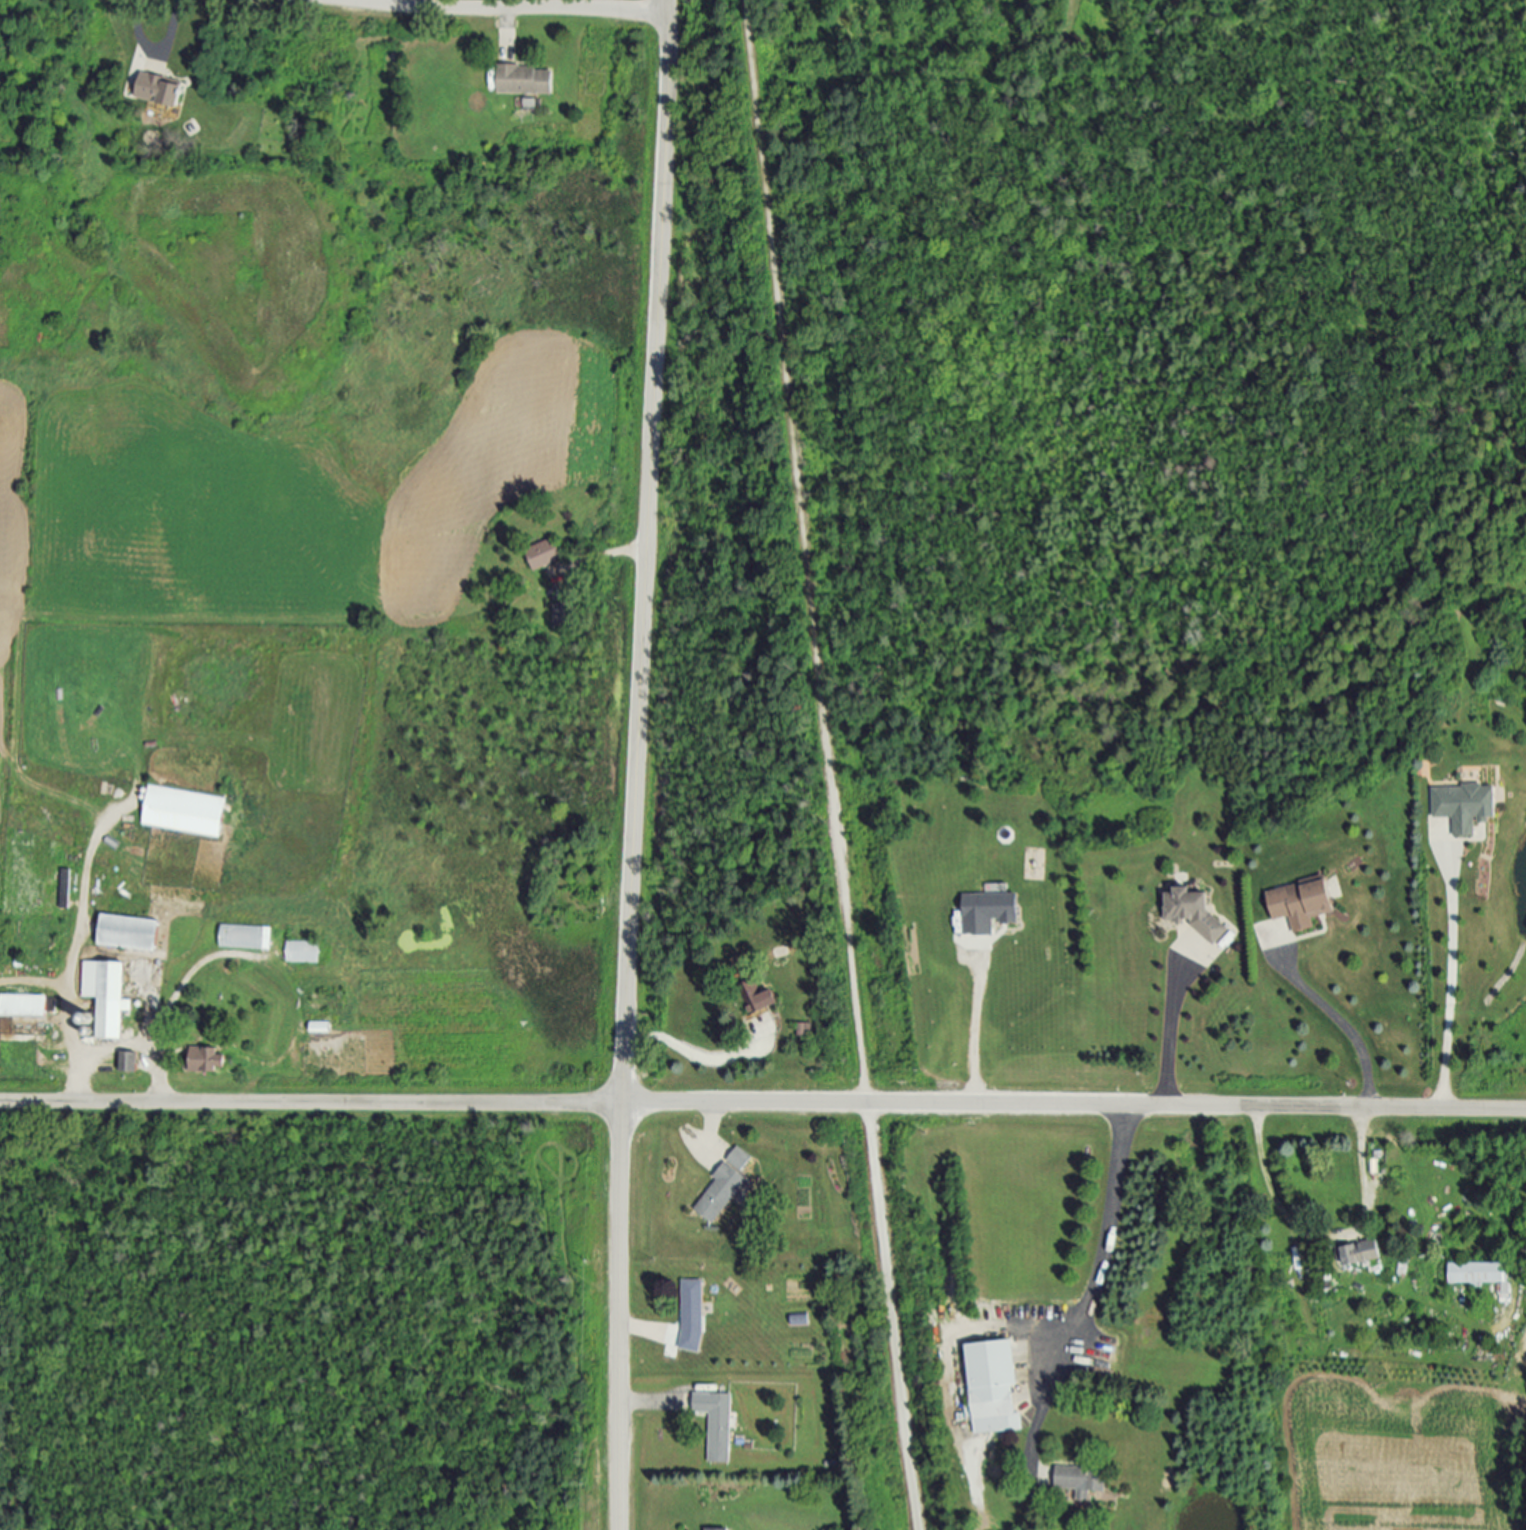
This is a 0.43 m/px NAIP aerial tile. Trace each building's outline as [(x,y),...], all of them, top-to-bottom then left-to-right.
[(553,94),(497,94),(497,65),(553,65),(553,94)] [(137,98),(143,72),(175,81),(169,106),(137,98)] [(535,572),(526,550),(554,538),(564,560),(535,572)] [(144,824),(223,837),(229,798),(151,784),(144,824)] [(1434,788),(1490,787),(1491,814),(1435,816),(1434,788)] [(1273,921),(1266,890),(1329,877),(1337,913),(1314,918),(1316,930),(1295,934),(1291,917),(1273,921)] [(1210,893),(1212,912),(1231,930),(1217,945),(1213,945),(1188,921),(1167,923),(1164,892),(1191,890),(1192,895),(1210,893)] [(967,934),(996,934),(996,921),(1021,921),(1021,893),(966,893),(967,934)] [(97,946),(100,915),(159,922),(155,952),(97,946)] [(318,941),(318,963),(284,963),(284,941),(318,941)] [(121,1040),(97,1040),(98,998),(82,998),(82,962),(123,963),(123,1001),(130,1001),(130,1010),(122,1010),(121,1040)] [(760,995),(772,988),(780,1003),(753,1018),(737,990),(753,981),(760,995)] [(47,1017),(0,1017),(0,996),(47,996),(47,1017)] [(311,1032),(332,1031),(331,1021),(311,1021),(311,1032)] [(139,1071),(140,1051),(123,1050),(122,1070),(139,1071)] [(225,1073),(189,1073),(189,1050),(225,1050),(225,1073)] [(714,1224),(693,1208),(736,1149),(750,1160),(739,1174),(746,1179),(714,1224)] [(1341,1272),(1335,1248),(1377,1238),(1383,1262),(1341,1272)] [(1506,1263),(1506,1284),(1449,1284),(1449,1263),(1506,1263)] [(682,1280),(703,1280),(703,1330),(682,1330),(682,1280)] [(976,1435),(968,1346),(1013,1342),(1020,1431),(976,1435)] [(694,1395),(731,1395),(731,1463),(708,1463),(709,1413),(693,1413),(694,1395)] [(1110,1469),(1059,1467),(1058,1488),(1078,1489),(1077,1501),(1091,1501),(1091,1491),(1109,1492),(1110,1469)]
